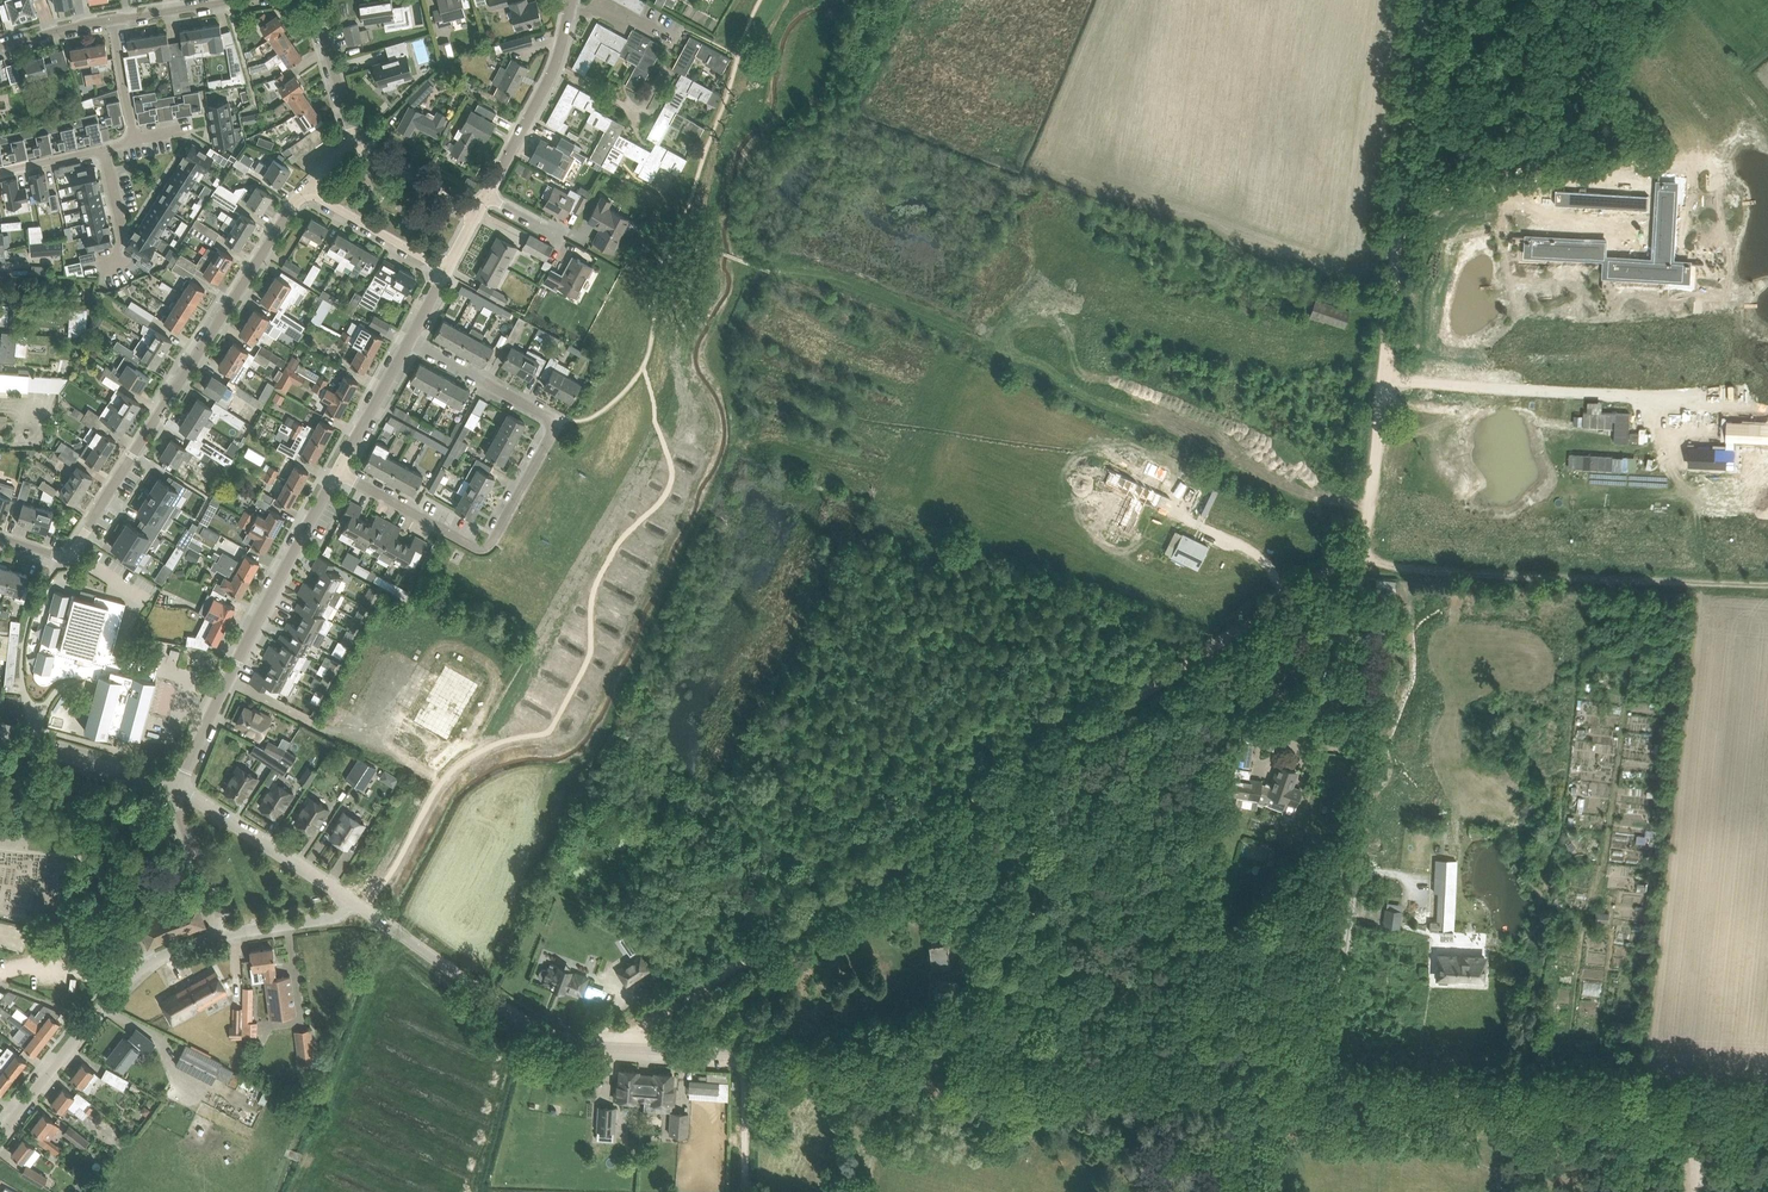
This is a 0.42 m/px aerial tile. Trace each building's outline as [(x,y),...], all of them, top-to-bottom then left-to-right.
[(14,21),(37,14),(33,0),(7,0),(14,21)] [(395,21),(395,20),(404,19),(402,6),(393,7),(392,0),(386,0),(359,4),(362,23),(384,20),(384,23),(395,21)] [(442,9),(435,11),(439,26),(452,22),(451,18),(466,14),(463,6),(462,0),(439,0),(442,9)] [(508,0),(490,0),(493,10),(509,5),(508,0)] [(517,28),(542,21),(537,3),(528,5),(526,0),(522,0),(510,3),(517,28)] [(628,7),(634,10),(640,0),(632,0),(628,7)] [(634,10),(641,14),(648,0),(640,0),(634,10)] [(261,26),(267,36),(269,38),(283,29),(286,27),(277,14),(270,19),(264,12),(257,18),(262,25),(261,26)] [(620,52),(628,38),(597,21),(572,67),(585,74),(596,54),(614,63),(619,54),(620,52)] [(359,30),(358,23),(344,27),(349,45),(360,43),(370,40),(367,29),(359,30)] [(220,24),(200,27),(202,40),(204,48),(204,49),(203,49),(204,55),(212,54),(212,49),(224,47),(221,32),(220,24)] [(200,27),(180,30),(182,40),(182,42),(184,52),(185,52),(186,54),(186,57),(204,55),(203,49),(204,49),(204,48),(202,40),(200,27)] [(628,38),(620,52),(619,54),(637,63),(626,84),(639,91),(664,45),(633,28),(628,38)] [(275,45),(279,51),(292,42),(283,29),(269,38),(256,48),(260,55),(275,45)] [(171,54),(167,32),(147,36),(150,49),(151,57),(171,54)] [(127,39),(130,52),(150,49),(147,36),(127,39)] [(681,73),(682,73),(685,75),(696,54),(707,60),(706,62),(722,71),(730,57),(690,36),(673,68),(681,73)] [(501,42),(504,52),(521,46),(518,37),(501,42)] [(231,77),(222,78),(223,85),(245,81),(243,72),(234,41),(226,44),(226,46),(231,74),(231,77)] [(412,76),(405,51),(407,50),(405,41),(386,46),(389,55),(394,54),(395,58),(374,64),(380,85),(398,80),(399,82),(412,79),(411,76),(412,76)] [(279,51),(273,55),(265,61),(249,66),(251,72),(269,67),(270,68),(278,62),(283,69),(288,65),(289,66),(302,56),(292,42),(279,51)] [(108,59),(106,43),(88,46),(91,62),(108,59)] [(445,58),(454,55),(451,43),(441,45),(445,58)] [(71,48),(73,65),(91,62),(88,46),(71,48)] [(24,60),(29,79),(61,70),(69,68),(67,60),(63,49),(50,53),(53,62),(46,64),(43,55),(24,60)] [(178,55),(183,90),(183,92),(188,91),(186,81),(190,81),(186,54),(178,55)] [(143,88),(137,55),(124,58),(130,90),(143,88)] [(183,90),(178,55),(169,57),(175,91),(180,90),(180,91),(183,90)] [(501,65),(492,82),(498,85),(493,94),(507,102),(512,92),(514,93),(528,67),(517,62),(512,59),(507,68),(501,65)] [(6,65),(11,84),(22,80),(16,62),(6,65)] [(100,71),(92,72),(94,83),(102,81),(100,71)] [(85,74),(87,84),(94,83),(92,72),(85,74)] [(288,99),(289,99),(302,90),(304,87),(296,75),(288,80),(283,73),(276,78),(265,82),(270,89),(279,87),(288,99)] [(682,73),(681,73),(664,105),(676,112),(687,92),(706,102),(712,89),(685,75),(682,73)] [(465,79),(460,88),(466,91),(471,83),(465,79)] [(427,80),(409,100),(414,105),(416,106),(434,87),(431,84),(427,80)] [(591,111),(593,107),(594,108),(599,99),(568,82),(546,123),(564,133),(568,124),(563,121),(573,104),(584,110),(585,108),(591,111)] [(126,123),(118,88),(93,96),(95,104),(107,102),(110,113),(105,114),(107,123),(112,122),(113,125),(116,125),(117,127),(118,128),(119,128),(120,128),(121,128),(122,128),(123,128),(124,127),(125,126),(125,125),(126,124),(126,123)] [(240,91),(243,101),(250,99),(247,89),(240,91)] [(156,120),(155,112),(157,112),(156,106),(164,105),(163,96),(158,97),(156,90),(134,94),(136,111),(137,111),(139,123),(156,120)] [(163,96),(164,105),(172,104),(173,109),(175,109),(177,116),(193,113),(193,110),(202,109),(199,90),(183,93),(185,101),(176,102),(174,94),(163,96)] [(311,103),(302,90),(289,99),(298,112),(311,103)] [(209,112),(210,118),(231,115),(229,102),(209,105),(208,104),(208,107),(207,107),(208,112),(209,112)] [(283,102),(274,108),(279,115),(288,109),(283,102)] [(311,103),(298,112),(293,116),(305,132),(309,129),(308,126),(321,117),(311,103)] [(457,142),(452,152),(465,159),(476,137),(475,136),(477,132),(480,127),(489,132),(494,123),(492,122),(497,113),(482,105),(478,114),(474,112),(471,110),(461,129),(459,128),(455,136),(459,139),(457,142)] [(647,138),(656,143),(659,144),(660,144),(670,124),(697,139),(703,127),(676,112),(664,105),(647,138)] [(415,125),(437,136),(448,116),(437,111),(435,114),(428,111),(426,114),(410,106),(398,128),(410,134),(415,125)] [(586,120),(605,130),(590,158),(602,164),(606,156),(607,156),(620,134),(625,125),(594,108),(593,107),(591,111),(586,120)] [(72,118),(74,126),(86,123),(88,132),(83,133),(85,142),(90,141),(91,144),(104,141),(97,112),(72,118)] [(242,116),(243,123),(256,121),(254,113),(242,116)] [(211,125),(212,131),(233,128),(231,115),(210,118),(210,120),(209,120),(210,125),(211,125)] [(79,147),(74,126),(72,118),(47,123),(49,131),(61,129),(63,138),(59,139),(61,148),(65,147),(66,150),(79,147)] [(54,153),(49,131),(47,123),(22,129),(24,137),(36,134),(38,143),(34,144),(36,153),(40,152),(41,155),(54,153)] [(320,125),(308,134),(317,145),(328,137),(320,125)] [(233,128),(212,131),(213,137),(212,138),(213,143),(214,143),(215,145),(216,145),(215,144),(235,141),(233,128)] [(24,137),(22,129),(0,134),(0,143),(12,140),(14,149),(9,150),(11,159),(16,158),(16,161),(29,158),(24,137)] [(308,134),(303,137),(311,149),(317,145),(308,134)] [(606,156),(602,164),(604,166),(612,170),(614,171),(623,153),(644,164),(652,151),(651,151),(648,149),(626,137),(623,136),(620,134),(607,156),(606,156)] [(274,142),(259,136),(256,144),(272,149),(274,142)] [(303,137),(296,142),(305,154),(311,149),(303,137)] [(543,140),(532,159),(551,169),(550,170),(564,177),(574,158),(583,163),(583,162),(586,156),(572,148),(574,143),(563,137),(557,147),(543,140)] [(289,146),(282,151),(287,158),(288,157),(292,162),(305,154),(296,142),(289,147),(289,146)] [(644,164),(638,175),(651,182),(662,161),(680,171),(687,158),(660,144),(659,144),(656,143),(651,151),(652,151),(644,164)] [(187,154),(186,155),(206,168),(213,158),(224,165),(229,158),(228,158),(211,146),(207,152),(200,148),(193,144),(191,148),(189,148),(186,153),(187,154)] [(231,153),(228,158),(229,158),(234,162),(237,158),(237,157),(231,153)] [(179,167),(196,178),(198,180),(206,168),(186,155),(184,154),(181,160),(178,165),(179,166),(178,167),(179,167)] [(586,156),(583,162),(602,171),(604,166),(602,164),(590,158),(586,156)] [(237,167),(244,171),(246,172),(250,166),(237,158),(234,162),(233,164),(237,167)] [(289,170),(290,169),(274,159),(269,167),(260,162),(255,169),(280,185),(285,176),(287,178),(291,171),(289,170)] [(71,172),(74,185),(97,179),(97,178),(98,177),(97,171),(95,171),(94,166),(87,168),(82,169),(80,161),(66,165),(68,173),(71,172)] [(604,166),(602,171),(610,175),(612,170),(604,166)] [(171,178),(172,178),(189,189),(196,178),(179,167),(176,172),(175,172),(171,178)] [(31,175),(36,202),(49,199),(51,209),(60,207),(56,193),(49,194),(48,186),(47,178),(46,178),(45,172),(31,175)] [(4,187),(2,188),(4,197),(6,197),(8,205),(21,203),(21,205),(29,203),(25,181),(18,183),(17,176),(2,179),(4,187)] [(213,182),(218,186),(220,182),(222,179),(218,176),(213,182)] [(165,189),(182,200),(185,202),(192,191),(189,189),(172,178),(169,183),(167,182),(164,187),(165,187),(164,189),(165,189)] [(80,198),(100,193),(99,186),(101,185),(99,179),(97,179),(74,185),(75,189),(78,188),(80,198)] [(477,183),(471,179),(466,188),(473,191),(477,183)] [(1659,181),(1654,260),(1672,261),(1676,189),(1664,188),(1665,182),(1659,181)] [(223,194),(237,203),(241,197),(242,197),(242,198),(263,212),(273,196),(257,186),(252,194),(248,191),(246,187),(236,188),(234,192),(227,188),(220,182),(216,189),(223,194)] [(206,184),(202,191),(208,195),(212,188),(206,184)] [(587,196),(577,191),(570,188),(567,194),(555,188),(546,205),(558,211),(557,213),(564,217),(570,206),(580,212),(588,197),(587,197),(587,196)] [(182,200),(165,189),(162,194),(160,193),(157,198),(158,198),(157,200),(175,211),(182,200)] [(238,204),(237,203),(223,194),(216,189),(211,196),(233,211),(238,204)] [(1556,190),(1555,205),(1596,207),(1597,192),(1557,190),(1556,190)] [(80,198),(83,210),(103,205),(102,198),(101,199),(100,193),(80,198)] [(1617,193),(1616,208),(1627,209),(1628,194),(1617,193)] [(599,204),(598,203),(588,222),(601,229),(594,241),(613,251),(623,232),(622,231),(628,219),(607,208),(611,202),(602,197),(599,204)] [(152,209),(149,214),(166,225),(173,214),(155,202),(151,208),(152,209)] [(83,210),(85,222),(105,218),(104,212),(105,212),(103,205),(83,210)] [(145,220),(142,225),(159,236),(166,225),(149,214),(148,213),(144,219),(145,220)] [(256,222),(241,213),(237,219),(229,214),(225,220),(248,235),(256,222)] [(313,235),(321,240),(328,226),(312,217),(299,240),(308,245),(313,235)] [(83,223),(86,236),(109,231),(111,231),(110,224),(109,224),(108,219),(106,219),(106,218),(105,218),(85,222),(83,223)] [(197,218),(192,225),(216,240),(220,233),(197,218)] [(14,221),(15,229),(23,228),(22,220),(14,221)] [(181,235),(189,224),(183,220),(175,231),(181,235)] [(225,220),(221,226),(230,231),(225,238),(240,248),(248,235),(225,220)] [(132,235),(133,236),(154,249),(161,237),(159,236),(142,225),(141,224),(137,230),(136,229),(132,235)] [(216,240),(192,225),(189,230),(212,245),(216,240)] [(70,227),(64,228),(67,240),(73,239),(70,227)] [(109,231),(86,236),(89,250),(97,248),(105,246),(104,246),(112,244),(111,239),(112,239),(111,232),(110,233),(109,231)] [(332,243),(327,253),(340,260),(342,257),(344,253),(345,254),(352,240),(338,232),(332,243)] [(42,233),(30,234),(31,243),(43,242),(42,233)] [(546,260),(553,247),(530,234),(523,247),(546,260),(542,267),(548,271),(552,263),(546,260)] [(154,249),(133,236),(133,237),(132,237),(128,242),(129,243),(126,247),(133,251),(133,252),(139,256),(140,257),(137,262),(136,261),(135,262),(149,271),(153,264),(147,260),(154,249)] [(1527,236),(1526,242),(1533,242),(1532,253),(1604,257),(1606,257),(1607,241),(1527,236)] [(495,250),(492,248),(487,257),(504,266),(503,266),(506,267),(511,258),(517,247),(501,239),(495,250)] [(337,267),(343,270),(344,267),(345,267),(347,264),(353,268),(365,248),(352,240),(345,254),(344,253),(342,257),(340,260),(337,267)] [(31,243),(32,255),(64,253),(63,241),(43,242),(31,243)] [(216,252),(207,247),(202,255),(226,270),(234,258),(219,248),(216,252)] [(365,248),(353,268),(350,273),(356,277),(362,268),(368,271),(370,268),(371,269),(378,255),(365,248)] [(80,254),(81,262),(97,259),(97,258),(96,258),(95,252),(95,251),(80,254)] [(198,268),(219,281),(226,270),(202,255),(197,263),(181,254),(179,257),(173,254),(170,258),(176,262),(195,273),(198,268)] [(546,280),(544,283),(556,289),(558,285),(568,290),(578,296),(582,288),(581,288),(587,278),(592,267),(580,260),(581,259),(572,255),(569,262),(570,263),(563,276),(551,270),(546,280)] [(503,266),(504,266),(487,257),(477,275),(484,279),(482,282),(478,290),(488,295),(491,297),(505,305),(509,297),(491,288),(493,284),(494,284),(503,266)] [(1604,257),(1604,271),(1610,272),(1610,276),(1683,280),(1684,262),(1672,262),(1672,261),(1654,260),(1606,258),(1606,257),(1604,257)] [(186,274),(192,278),(195,273),(176,262),(170,258),(167,263),(172,266),(171,267),(185,276),(186,274)] [(287,259),(282,267),(297,276),(302,268),(287,259)] [(360,301),(360,302),(373,309),(382,294),(386,286),(387,286),(396,292),(393,297),(401,302),(407,291),(407,292),(416,277),(384,259),(378,269),(369,285),(368,287),(363,295),(360,301)] [(314,263),(304,280),(311,284),(321,267),(314,263)] [(48,276),(49,266),(32,265),(32,275),(48,276)] [(291,301),(293,302),(300,290),(304,293),(308,288),(282,271),(279,277),(277,275),(270,286),(285,297),(291,301)] [(183,284),(186,286),(182,293),(197,303),(205,289),(187,278),(183,284)] [(169,292),(172,286),(162,280),(159,286),(169,292)] [(463,293),(472,298),(475,292),(462,285),(459,290),(458,290),(454,298),(459,301),(463,293)] [(280,304),(286,308),(291,301),(285,297),(270,286),(262,299),(277,308),(280,304)] [(323,289),(319,295),(324,298),(333,303),(337,296),(323,289)] [(356,291),(349,304),(345,310),(353,314),(360,302),(363,295),(356,291)] [(481,310),(484,305),(487,299),(475,292),(472,298),(473,299),(472,302),(475,304),(474,306),(481,310)] [(169,306),(172,308),(187,317),(197,303),(182,293),(176,302),(173,300),(169,306)] [(320,304),(317,310),(326,315),(333,303),(323,297),(320,304)] [(500,306),(487,299),(484,305),(497,312),(500,306)] [(1316,299),(1310,315),(1344,327),(1350,311),(1316,299)] [(154,315),(131,301),(128,306),(151,321),(154,315)] [(8,321),(9,305),(0,304),(0,320),(8,321)] [(151,321),(128,306),(124,312),(143,324),(141,331),(144,332),(140,338),(164,354),(172,341),(148,325),(151,321)] [(509,319),(512,313),(500,306),(497,312),(509,319)] [(172,308),(168,315),(164,313),(161,319),(179,331),(187,317),(172,308)] [(272,320),(255,309),(248,320),(268,333),(274,324),(298,339),(303,331),(298,328),(298,329),(290,324),(286,321),(280,317),(276,314),(272,320)] [(302,323),(283,311),(280,317),(286,321),(290,324),(298,329),(298,328),(302,323)] [(89,317),(89,330),(93,334),(104,318),(94,312),(89,317)] [(375,315),(371,324),(386,332),(390,324),(375,315)] [(525,319),(519,316),(506,341),(513,344),(522,328),(521,328),(525,319)] [(240,332),(255,341),(259,343),(262,339),(265,341),(270,334),(268,333),(248,320),(240,332)] [(434,336),(447,343),(456,327),(443,320),(434,336)] [(345,330),(342,337),(350,341),(361,347),(374,354),(383,337),(373,331),(370,330),(360,325),(358,324),(353,335),(345,330)] [(70,325),(69,335),(86,336),(87,326),(70,325)] [(468,333),(456,327),(447,343),(460,350),(469,334),(468,333)] [(484,333),(472,327),(468,333),(469,334),(460,350),(472,357),(481,340),(480,340),(484,333)] [(551,333),(539,327),(537,332),(549,338),(551,333)] [(14,363),(18,333),(2,331),(2,336),(0,336),(0,362),(14,363)] [(502,334),(496,345),(502,348),(508,337),(502,334)] [(347,347),(350,341),(342,337),(338,343),(347,347)] [(164,354),(140,338),(132,350),(118,342),(114,348),(126,355),(138,362),(141,357),(156,367),(164,354)] [(485,364),(494,347),(481,340),(472,357),(485,364)] [(255,355),(234,342),(227,353),(247,367),(248,367),(253,358),(265,365),(270,358),(258,350),(255,355)] [(571,344),(568,348),(579,354),(582,350),(571,344)] [(267,348),(261,345),(258,350),(270,358),(283,366),(286,361),(267,349),(267,348)] [(512,346),(503,363),(516,370),(526,353),(512,346)] [(351,365),(364,372),(374,354),(361,347),(351,365)] [(533,371),(538,374),(547,359),(528,348),(526,353),(516,370),(530,378),(533,371)] [(593,356),(582,350),(579,354),(591,360),(593,356)] [(233,374),(230,379),(236,383),(247,367),(227,353),(219,365),(233,374)] [(548,379),(544,386),(558,393),(568,376),(554,368),(559,358),(552,354),(541,375),(548,379)] [(140,364),(138,362),(126,355),(117,368),(115,366),(112,371),(106,367),(103,373),(106,375),(117,382),(120,377),(141,390),(149,377),(137,369),(140,364)] [(296,370),(318,382),(326,386),(329,380),(299,363),(296,370)] [(420,394),(424,386),(433,370),(420,363),(411,380),(417,383),(413,390),(420,394)] [(301,384),(305,376),(287,365),(275,386),(285,392),(292,380),(301,384)] [(283,371),(278,369),(273,378),(277,380),(283,371)] [(424,386),(436,393),(445,376),(433,370),(424,386)] [(2,372),(0,390),(21,391),(28,391),(28,390),(29,375),(29,374),(18,373),(17,373),(2,372)] [(29,375),(28,390),(33,390),(59,391),(68,378),(31,375),(29,375)] [(140,404),(130,397),(118,389),(121,384),(117,382),(106,375),(103,381),(116,389),(112,396),(113,396),(108,403),(131,418),(140,404)] [(239,385),(236,383),(230,379),(226,384),(212,375),(204,388),(218,397),(215,401),(225,408),(226,408),(232,399),(229,397),(233,390),(235,392),(250,401),(262,409),(265,402),(258,398),(239,385)] [(358,382),(346,375),(337,392),(349,399),(358,382)] [(445,376),(436,393),(448,400),(458,383),(445,376)] [(572,400),(581,383),(568,376),(558,393),(572,400)] [(108,422),(122,431),(131,418),(108,403),(100,416),(89,409),(73,398),(72,401),(64,393),(69,385),(85,395),(88,389),(69,377),(64,384),(59,391),(59,392),(60,392),(62,395),(63,395),(70,403),(71,405),(75,407),(75,408),(81,411),(85,414),(99,423),(102,418),(108,422)] [(268,380),(258,398),(265,402),(275,384),(271,382),(268,380)] [(321,392),(319,396),(322,397),(321,398),(330,403),(327,410),(339,417),(349,399),(337,392),(326,387),(326,386),(324,385),(318,382),(316,381),(312,388),(321,392)] [(470,390),(458,383),(448,400),(461,407),(470,390)] [(272,399),(280,404),(285,396),(277,391),(272,399)] [(87,399),(89,401),(92,400),(94,397),(93,394),(91,392),(87,393),(86,396),(87,399)] [(198,398),(189,412),(210,426),(214,420),(206,415),(211,407),(208,405),(198,398)] [(480,398),(473,411),(480,415),(487,402),(480,398)] [(1727,403),(1727,416),(1741,417),(1742,404),(1727,403)] [(393,412),(406,419),(409,414),(396,407),(393,412)] [(225,408),(220,416),(240,429),(245,421),(226,408),(225,408)] [(473,429),(480,415),(473,411),(466,424),(470,426),(469,427),(473,429)] [(211,455),(229,466),(233,459),(228,456),(229,455),(203,439),(203,441),(201,440),(210,426),(189,412),(180,426),(193,435),(189,441),(194,444),(211,455)] [(116,441),(96,428),(99,423),(85,414),(83,418),(81,421),(90,427),(84,438),(88,441),(89,442),(107,454),(116,441)] [(421,420),(409,414),(406,419),(418,426),(421,420)] [(508,414),(501,427),(518,436),(525,423),(508,414)] [(301,431),(311,437),(324,444),(334,427),(320,420),(316,428),(307,423),(306,426),(304,426),(304,425),(294,419),(294,418),(288,415),(285,422),(284,423),(293,427),(301,431)] [(388,421),(401,428),(404,423),(391,416),(388,421)] [(421,420),(418,426),(430,433),(433,427),(421,420)] [(295,458),(298,452),(315,462),(324,444),(311,437),(301,431),(293,427),(284,423),(285,422),(282,421),(279,428),(290,433),(289,434),(296,437),(291,446),(281,441),(277,448),(295,458)] [(1563,422),(1560,458),(1575,460),(1578,423),(1563,422)] [(1727,422),(1726,443),(1735,443),(1735,439),(1763,440),(1764,424),(1727,422)] [(404,423),(401,428),(413,435),(416,429),(404,423)] [(57,432),(58,425),(50,424),(49,432),(57,432)] [(466,424),(454,445),(464,451),(468,443),(463,440),(469,429),(468,428),(469,427),(470,426),(466,424)] [(443,440),(447,434),(433,427),(430,433),(443,440)] [(501,427),(494,440),(511,449),(513,444),(514,444),(516,444),(519,438),(519,437),(518,436),(501,427)] [(413,435),(426,442),(429,436),(416,429),(413,435)] [(438,449),(442,443),(429,436),(426,442),(438,449)] [(228,437),(224,447),(231,450),(236,441),(228,437)] [(172,439),(161,455),(166,458),(169,460),(167,464),(171,467),(173,463),(177,465),(182,457),(188,460),(193,452),(201,458),(207,461),(211,455),(194,444),(189,441),(185,448),(182,445),(172,439)] [(56,450),(62,451),(77,460),(80,455),(99,467),(107,454),(89,442),(88,441),(81,453),(70,446),(62,440),(56,450)] [(486,454),(503,463),(511,449),(494,440),(486,454)] [(364,465),(377,472),(386,455),(390,448),(377,441),(373,448),(364,465)] [(1697,448),(1697,464),(1734,466),(1735,449),(1735,443),(1726,443),(1725,449),(1697,448)] [(454,455),(459,458),(464,451),(454,445),(444,464),(448,466),(454,455)] [(77,460),(62,451),(58,457),(73,467),(77,460)] [(239,458),(235,455),(233,459),(229,466),(233,468),(239,458)] [(398,462),(386,455),(377,472),(389,479),(398,462)] [(489,474),(493,467),(477,458),(465,479),(471,482),(471,481),(488,491),(495,477),(489,474)] [(402,486),(411,469),(398,462),(389,479),(402,486)] [(1114,464),(1107,477),(1138,492),(1123,522),(1135,528),(1149,498),(1158,502),(1165,489),(1114,464)] [(309,472),(296,465),(287,483),(299,490),(309,472)] [(271,466),(268,472),(276,477),(279,470),(271,466)] [(93,477),(77,467),(68,479),(84,490),(93,477)] [(260,468),(257,474),(273,483),(276,477),(268,472),(260,468)] [(446,470),(442,468),(436,480),(440,482),(446,470)] [(414,493),(423,476),(411,469),(402,486),(414,493)] [(159,478),(152,489),(157,493),(176,505),(187,487),(174,478),(174,479),(170,485),(165,482),(164,481),(159,478)] [(60,492),(76,503),(84,490),(68,479),(60,492)] [(26,500),(32,482),(25,480),(19,498),(26,500)] [(434,492),(440,482),(436,480),(430,490),(434,492)] [(53,496),(57,490),(43,481),(39,487),(44,490),(53,496)] [(471,481),(471,482),(464,495),(480,504),(488,491),(471,481)] [(9,507),(12,499),(15,487),(0,482),(0,517),(5,519),(9,507)] [(277,500),(290,507),(299,490),(287,483),(277,500)] [(152,489),(145,500),(150,503),(169,515),(176,505),(157,493),(152,489)] [(41,498),(52,501),(53,496),(44,490),(41,498)] [(275,498),(261,490),(258,496),(272,503),(275,498)] [(473,518),(480,504),(464,495),(456,508),(473,518)] [(255,502),(269,510),(272,503),(258,496),(255,502)] [(145,500),(137,512),(142,515),(144,516),(149,519),(145,525),(158,533),(169,515),(150,503),(145,500)] [(211,500),(199,523),(207,527),(218,504),(211,500)] [(342,531),(353,537),(355,538),(365,521),(357,517),(363,507),(351,501),(339,523),(345,527),(342,531)] [(24,502),(17,522),(32,527),(39,507),(24,502)] [(52,514),(53,511),(39,507),(32,527),(47,532),(52,514)] [(245,510),(242,516),(251,521),(254,515),(246,511),(245,510)] [(258,513),(253,522),(262,527),(275,534),(284,517),(272,510),(267,518),(258,513)] [(364,550),(365,549),(377,528),(378,528),(383,518),(377,515),(371,524),(365,521),(355,538),(356,539),(353,544),(364,550)] [(242,516),(239,523),(247,528),(251,521),(242,516)] [(372,553),(378,557),(396,525),(383,518),(378,528),(377,528),(365,549),(372,553)] [(124,524),(119,532),(121,533),(120,534),(146,551),(158,533),(145,525),(141,531),(136,528),(127,522),(126,525),(124,524)] [(193,522),(189,528),(194,531),(198,524),(193,522)] [(262,527),(253,522),(248,532),(257,537),(253,545),(265,552),(275,534),(262,527)] [(220,534),(207,527),(199,523),(196,530),(217,541),(220,534)] [(378,557),(390,563),(392,559),(393,559),(402,541),(396,538),(401,528),(396,525),(378,557)] [(120,534),(112,547),(121,552),(125,555),(122,561),(121,561),(126,564),(134,570),(146,551),(120,534)] [(1183,534),(1172,556),(1197,568),(1208,546),(1183,534)] [(415,536),(410,546),(402,541),(393,559),(406,566),(406,565),(413,569),(427,542),(415,536)] [(181,537),(177,543),(184,548),(188,542),(181,537)] [(191,538),(187,545),(191,547),(199,551),(203,545),(191,538)] [(323,552),(328,555),(333,547),(327,544),(323,552)] [(211,558),(215,560),(250,579),(260,562),(247,555),(242,563),(231,556),(229,560),(215,551),(211,558)] [(322,573),(318,580),(335,589),(342,576),(330,570),(334,564),(318,556),(312,568),(322,573)] [(169,557),(166,562),(173,567),(176,562),(169,557)] [(347,566),(354,570),(358,562),(350,558),(347,566)] [(250,579),(215,560),(211,568),(216,571),(217,569),(226,574),(221,583),(229,588),(228,590),(241,597),(250,579)] [(365,566),(358,562),(354,570),(361,574),(365,567),(365,566)] [(165,563),(162,568),(170,573),(173,568),(165,563)] [(7,590),(13,570),(7,568),(7,566),(0,564),(0,588),(7,590)] [(370,570),(365,567),(361,574),(367,577),(370,570)] [(13,570),(7,590),(17,593),(15,599),(24,602),(30,586),(24,584),(27,575),(13,570)] [(370,570),(367,577),(373,580),(377,574),(370,570)] [(382,579),(379,584),(393,590),(396,584),(392,582),(392,583),(383,578),(382,579)] [(1396,590),(1396,580),(1376,579),(1376,589),(1396,590)] [(335,606),(341,593),(335,589),(318,580),(314,587),(304,582),(301,588),(335,606)] [(304,606),(328,618),(335,606),(301,588),(298,594),(308,599),(304,606)] [(213,598),(205,616),(206,616),(215,620),(226,625),(235,607),(225,602),(227,596),(225,594),(217,591),(213,589),(210,596),(209,596),(213,598)] [(39,650),(33,669),(35,670),(35,671),(35,672),(34,672),(34,673),(35,674),(35,675),(35,676),(35,677),(36,678),(36,679),(37,679),(37,680),(38,681),(39,681),(40,682),(41,683),(42,683),(43,683),(44,683),(45,683),(46,683),(47,683),(48,683),(49,682),(50,682),(51,682),(52,681),(53,680),(54,680),(55,679),(56,678),(57,678),(58,677),(59,677),(59,676),(60,676),(61,676),(63,675),(66,674),(69,673),(72,673),(75,673),(78,673),(81,673),(84,673),(85,674),(93,676),(99,677),(98,681),(85,730),(107,736),(108,733),(110,728),(118,730),(141,736),(156,680),(154,679),(158,665),(112,653),(124,609),(126,603),(124,602),(105,597),(96,595),(94,601),(74,596),(74,598),(71,597),(72,595),(54,591),(49,610),(50,610),(47,622),(46,621),(41,641),(42,641),(40,650),(39,650)] [(365,598),(361,604),(368,607),(371,601),(365,598)] [(325,634),(332,621),(328,618),(304,606),(298,603),(295,609),(305,614),(301,621),(325,634)] [(359,609),(355,616),(361,620),(365,612),(359,609)] [(196,636),(187,634),(186,645),(199,647),(206,649),(210,640),(217,644),(226,625),(215,620),(206,616),(196,636)] [(11,621),(10,631),(11,631),(16,632),(20,632),(20,629),(21,622),(21,621),(11,619),(11,621)] [(10,634),(10,631),(11,621),(0,620),(0,633),(10,634)] [(296,634),(312,642),(312,643),(318,646),(325,634),(301,621),(298,627),(288,622),(285,628),(295,633),(296,634)] [(353,622),(349,630),(354,632),(358,624),(353,622)] [(347,634),(345,637),(350,640),(354,632),(349,630),(347,634)] [(10,634),(9,641),(10,641),(19,642),(19,641),(19,633),(20,632),(16,632),(11,631),(10,631),(10,634)] [(296,634),(295,633),(291,639),(281,634),(278,640),(284,643),(305,655),(312,643),(312,642),(296,634)] [(338,640),(332,653),(334,654),(341,658),(347,645),(343,643),(341,642),(338,640)] [(307,656),(305,655),(284,643),(280,650),(270,644),(267,650),(300,668),(307,656)] [(171,648),(169,656),(178,658),(180,651),(171,648)] [(293,681),(300,668),(267,650),(264,656),(273,662),(270,668),(293,681)] [(439,656),(397,742),(440,763),(482,677),(439,656)] [(332,658),(327,667),(334,670),(338,662),(332,658)] [(327,683),(334,670),(327,667),(321,680),(327,683)] [(286,694),(293,681),(270,668),(266,676),(256,670),(250,682),(277,697),(280,690),(286,694)] [(320,696),(327,683),(321,680),(314,693),(320,696)] [(314,693),(311,699),(317,703),(320,696),(314,693)] [(251,734),(261,739),(272,718),(258,711),(257,713),(245,707),(236,724),(252,732),(251,734)] [(1266,730),(1265,748),(1274,748),(1275,731),(1266,730)] [(1254,737),(1239,735),(1235,764),(1249,767),(1254,737)] [(269,740),(263,748),(280,757),(286,749),(291,741),(283,736),(278,745),(269,740)] [(249,753),(273,768),(280,757),(263,748),(263,749),(255,744),(249,753)] [(295,793),(275,780),(280,772),(283,774),(289,766),(287,764),(288,763),(291,765),(296,756),(286,749),(280,757),(273,768),(264,782),(270,786),(266,793),(268,795),(260,806),(276,816),(286,801),(288,803),(295,793)] [(360,756),(347,777),(355,783),(369,762),(360,756)] [(369,762),(355,783),(364,789),(377,767),(369,762)] [(253,787),(259,778),(239,765),(230,778),(232,779),(225,791),(241,801),(251,786),(253,787)] [(308,765),(298,781),(307,787),(317,771),(308,765)] [(1250,769),(1235,767),(1233,777),(1230,794),(1259,798),(1258,800),(1283,810),(1286,801),(1296,804),(1301,790),(1292,787),(1297,772),(1278,765),(1278,766),(1270,786),(1266,784),(1261,783),(1262,781),(1249,779),(1250,769)] [(324,818),(329,809),(309,796),(301,809),(303,810),(296,822),(312,832),(322,817),(324,818)] [(1118,796),(1115,811),(1133,814),(1136,799),(1118,796)] [(587,804),(575,831),(584,835),(596,808),(587,804)] [(359,833),(365,825),(345,812),(337,824),(339,826),(331,837),(347,847),(357,832),(359,833)] [(1066,842),(1074,835),(1068,828),(1060,835),(1066,842)] [(1190,839),(1180,839),(1179,847),(1197,849),(1197,842),(1190,841),(1190,839)] [(1430,921),(1430,930),(1454,932),(1458,860),(1435,859),(1433,892),(1438,892),(1436,921),(1430,921)] [(159,943),(206,926),(197,903),(180,909),(150,919),(159,943)] [(1385,909),(1383,926),(1399,928),(1401,911),(1385,909)] [(1596,921),(1609,922),(1610,913),(1597,912),(1596,921)] [(845,963),(868,954),(858,932),(836,941),(845,963)] [(623,936),(620,938),(631,954),(639,949),(643,946),(644,945),(640,940),(637,943),(635,943),(634,941),(628,933),(623,936)] [(945,941),(929,943),(931,967),(950,965),(949,956),(961,955),(959,934),(945,936),(945,941)] [(253,968),(264,967),(266,979),(271,1018),(296,1015),(292,987),(290,975),(277,977),(275,965),(273,948),(251,951),(253,968)] [(100,971),(110,959),(100,951),(90,964),(100,971)] [(1484,955),(1475,955),(1458,954),(1439,953),(1439,970),(1448,983),(1448,978),(1457,978),(1457,977),(1484,978),(1484,966),(1484,955)] [(641,956),(618,972),(619,973),(626,984),(627,985),(650,969),(641,956)] [(574,969),(558,963),(557,966),(550,963),(550,966),(548,965),(546,969),(545,969),(542,969),(540,971),(539,974),(539,977),(541,979),(542,980),(542,982),(550,985),(549,986),(565,992),(566,990),(583,996),(590,976),(575,970),(573,974),(572,974),(574,969)] [(216,971),(162,1002),(173,1022),(227,991),(216,971)] [(594,986),(591,996),(604,999),(606,989),(594,986)] [(244,988),(243,1022),(252,1022),(253,988),(244,988)] [(8,991),(3,998),(10,1003),(16,994),(8,991)] [(25,1021),(47,1039),(60,1022),(56,1019),(61,1014),(55,1009),(45,1004),(36,1016),(32,1012),(25,1021)] [(21,1028),(13,1038),(35,1055),(47,1039),(25,1021),(24,1022),(0,1006),(0,1011),(20,1027),(21,1028)] [(231,1027),(231,1038),(241,1039),(243,1009),(233,1009),(233,1022),(234,1022),(234,1027),(231,1027)] [(147,1051),(154,1043),(136,1029),(130,1038),(133,1040),(131,1043),(126,1039),(116,1052),(114,1050),(108,1059),(122,1070),(141,1046),(147,1051)] [(316,1062),(312,1029),(294,1031),(298,1064),(316,1062)] [(227,1082),(233,1069),(186,1044),(176,1064),(213,1083),(216,1076),(227,1082)] [(12,1050),(0,1065),(0,1066),(4,1069),(14,1077),(27,1061),(12,1050)] [(92,1083),(98,1074),(83,1063),(71,1078),(89,1092),(95,1085),(92,1083)] [(0,1066),(0,1092),(1,1093),(14,1077),(4,1069),(0,1066)] [(101,1077),(124,1090),(129,1080),(107,1067),(101,1077)] [(638,1102),(638,1100),(644,1100),(647,1075),(638,1074),(639,1071),(621,1069),(620,1084),(617,1083),(615,1100),(638,1102)] [(650,1101),(650,1102),(673,1104),(675,1088),(672,1088),(673,1074),(655,1072),(655,1076),(647,1075),(644,1100),(650,1101)] [(718,1082),(690,1080),(689,1090),(717,1093),(718,1082)] [(51,1103),(62,1112),(67,1105),(76,1111),(80,1106),(83,1108),(78,1115),(84,1119),(93,1107),(90,1104),(91,1102),(78,1091),(74,1096),(64,1088),(51,1103)] [(598,1130),(614,1131),(616,1107),(599,1106),(598,1130)] [(687,1135),(688,1113),(671,1112),(670,1134),(687,1135)] [(39,1135),(36,1140),(44,1147),(56,1155),(60,1150),(49,1141),(61,1126),(44,1113),(31,1129),(39,1135)] [(63,1133),(82,1148),(88,1140),(69,1125),(63,1133)] [(11,1154),(21,1161),(26,1165),(22,1173),(42,1185),(47,1177),(30,1167),(42,1152),(24,1138),(11,1154)] [(1505,1188),(1516,1185),(1514,1177),(1503,1180),(1505,1188)] [(85,1190),(88,1183),(81,1179),(77,1187),(85,1190)]
